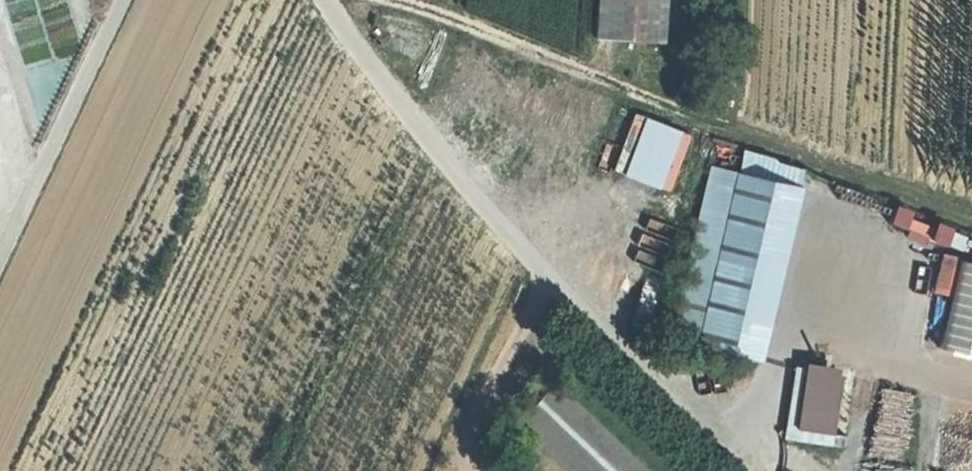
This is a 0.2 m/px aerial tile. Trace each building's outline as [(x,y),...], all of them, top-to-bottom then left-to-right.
[(595,38),(662,41),(664,0),(597,0),(595,38)] [(637,111),(615,170),(670,191),(692,132),(637,111)] [(799,186),(712,169),(677,347),(763,365),(799,186)] [(942,245),(949,228),(891,204),(884,221),(942,245)] [(957,259),(938,348),(971,355),(971,263),(957,259)] [(796,360),(785,437),(847,445),(859,360),(840,357),(839,366),(796,360)] [(566,470),(647,470),(550,380),(512,420),(566,470)]
